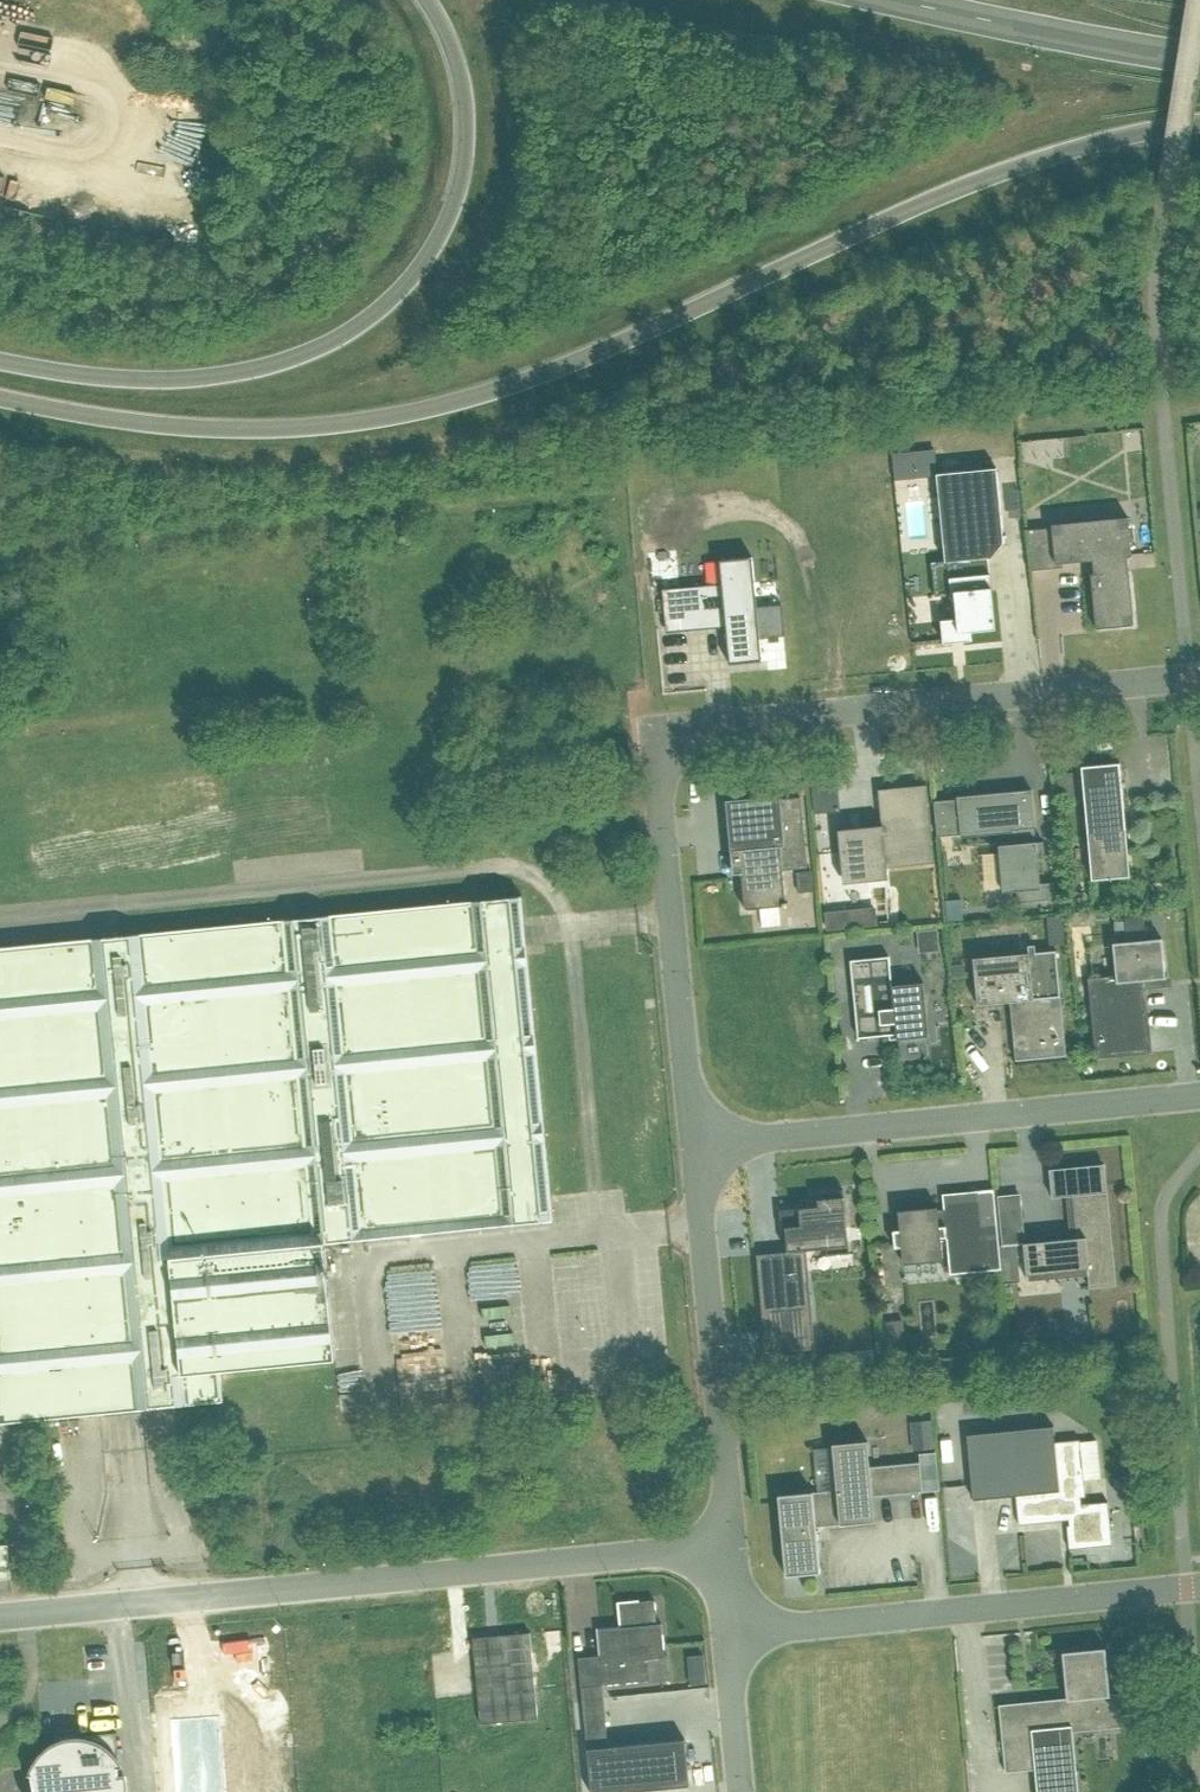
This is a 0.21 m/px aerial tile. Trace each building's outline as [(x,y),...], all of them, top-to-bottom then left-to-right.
[(894,478),(937,474),(935,450),(892,454),(894,478)] [(932,562),(935,597),(959,594),(962,618),(942,620),(944,643),(972,641),(971,632),(996,629),(991,574),(990,574),(989,558),(992,557),(1004,543),(997,468),(937,474),(946,561),(932,562)] [(1127,557),(1132,556),(1128,517),(1052,524),(1052,528),(1028,530),(1032,570),(1048,568),(1048,564),(1093,560),(1094,573),(1091,574),(1096,628),(1135,625),(1129,570),(1127,557)] [(720,560),(722,584),(677,588),(680,627),(726,622),(730,664),(763,661),(761,638),(760,639),(755,581),(753,557),(720,560)] [(1082,766),(1088,831),(1092,879),(1108,878),(1109,878),(1114,878),(1114,877),(1130,876),(1120,763),(1082,766)] [(1059,796),(1075,795),(1074,772),(1057,774),(1059,796)] [(862,873),(863,881),(889,879),(888,867),(935,862),(928,784),(878,789),(882,825),(838,830),(843,874),(862,873)] [(1038,854),(1045,854),(1044,841),(1037,842),(1032,789),(1029,790),(1029,793),(963,799),(963,798),(934,801),(938,837),(1011,830),(1013,844),(999,845),(1003,892),(1017,891),(1018,903),(1057,899),(1055,882),(1041,883),(1038,854)] [(787,902),(784,870),(808,867),(801,797),(731,804),(735,851),(740,850),(746,909),(783,906),(784,907),(789,907),(788,901),(787,902)] [(977,855),(978,884),(994,883),(993,854),(977,855)] [(224,1401),(221,1370),(337,1359),(325,1243),(554,1221),(524,917),(522,895),(121,935),(0,947),(0,1423),(224,1401)] [(845,911),(825,913),(827,932),(847,930),(845,911)] [(1100,1035),(1101,1052),(1147,1047),(1140,980),(1166,978),(1162,939),(1146,940),(1144,916),(1130,917),(1132,941),(1114,943),(1117,981),(1112,981),(1099,982),(1099,983),(1095,983),(1096,1000),(1099,1035),(1100,1035)] [(932,921),(910,922),(912,944),(934,943),(932,921)] [(1011,1001),(1016,1060),(1017,1060),(1017,1061),(1066,1056),(1066,1055),(1067,1055),(1057,950),(974,958),(978,1004),(1011,1001)] [(897,1034),(897,1039),(929,1036),(924,982),(892,985),(890,956),(851,960),(858,1038),(897,1034)] [(1090,1287),(1116,1285),(1105,1163),(1049,1169),(1052,1197),(1066,1196),(1070,1238),(1024,1243),(1028,1280),(1088,1274),(1090,1287)] [(766,1353),(815,1348),(807,1250),(826,1248),(827,1255),(850,1253),(844,1189),(821,1192),(822,1199),(818,1199),(819,1206),(780,1210),(782,1230),(786,1230),(788,1251),(757,1254),(766,1353)] [(901,1230),(894,1230),(895,1247),(903,1247),(904,1263),(942,1259),(940,1238),(947,1237),(951,1274),(1002,1269),(998,1222),(994,1189),(980,1190),(943,1194),(944,1209),(937,1209),(937,1208),(900,1211),(901,1230)] [(1018,1244),(1004,1245),(1007,1282),(1021,1281),(1018,1244)] [(912,1421),(915,1448),(935,1446),(932,1419),(912,1421)] [(1054,1425),(966,1434),(973,1500),(1016,1496),(1019,1524),(1059,1520),(1058,1517),(1069,1516),(1070,1525),(1067,1525),(1069,1549),(1112,1544),(1108,1501),(1081,1504),(1081,1497),(1086,1496),(1080,1439),(1056,1442),(1054,1425)] [(0,1438),(0,1444),(1,1452),(18,1448),(15,1435),(0,1438)] [(873,1496),(923,1491),(921,1462),(870,1466),(868,1440),(833,1444),(837,1489),(779,1495),(786,1575),(821,1572),(816,1526),(875,1521),(873,1496)] [(9,1544),(0,1545),(0,1578),(12,1577),(9,1544)] [(657,1624),(655,1600),(620,1603),(622,1627),(599,1629),(602,1655),(579,1657),(582,1687),(650,1680),(648,1659),(666,1657),(662,1623),(657,1624)] [(481,1724),(539,1718),(530,1632),(473,1638),(481,1724)] [(1006,1772),(1035,1769),(1038,1791),(1079,1791),(1073,1731),(1130,1726),(1127,1692),(1110,1693),(1106,1647),(1063,1652),(1067,1698),(999,1704),(1006,1772)] [(705,1672),(695,1673),(696,1684),(706,1683),(705,1672)] [(583,1701),(592,1791),(624,1791),(690,1786),(686,1739),(609,1746),(604,1699),(583,1701)] [(171,1716),(171,1718),(173,1718),(174,1735),(173,1735),(173,1737),(174,1737),(176,1754),(174,1754),(175,1756),(176,1756),(177,1772),(176,1772),(176,1775),(178,1775),(179,1791),(178,1791),(227,1791),(220,1712),(171,1716)] [(117,1732),(87,1734),(87,1738),(82,1738),(78,1737),(73,1738),(69,1738),(64,1739),(60,1741),(55,1743),(51,1745),(47,1748),(44,1751),(41,1754),(38,1758),(35,1762),(33,1766),(31,1770),(29,1774),(32,1774),(33,1780),(26,1781),(28,1788),(34,1787),(35,1791),(122,1791),(117,1732)]
